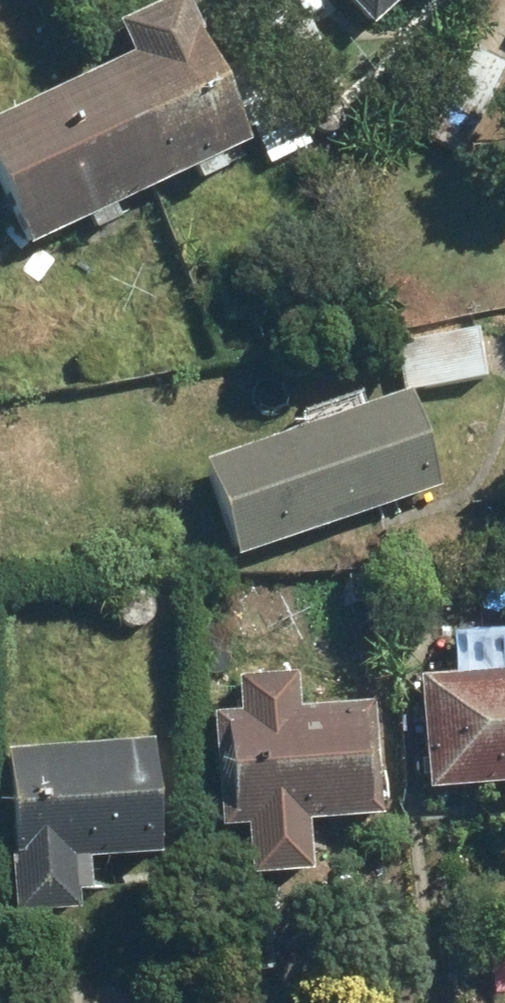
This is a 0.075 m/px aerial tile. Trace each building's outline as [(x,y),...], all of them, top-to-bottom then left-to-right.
[(246,145),(241,133),(276,117),(248,55),(214,70),(181,0),(165,0),(114,23),(128,55),(0,114),(0,192),(25,246),(246,145)] [(339,89),(307,21),(303,23),(292,0),(281,0),(258,11),(271,38),(267,40),(299,108),(339,89)] [(398,0),(342,0),(368,28),(398,0)] [(504,70),(504,65),(472,47),(423,138),(457,157),(504,70)] [(399,392),(482,377),(473,329),(390,344),(399,392)] [(233,556),(436,489),(404,393),(202,460),(233,556)] [(142,593),(132,591),(123,594),(116,601),(114,611),(117,620),(124,626),(134,629),(143,625),(150,618),(152,609),(149,599),(142,593)] [(504,834),(504,670),(416,676),(425,790),(499,785),(503,834),(504,834)] [(306,820),(378,816),(371,702),(294,707),(292,673),(232,676),(234,711),(208,712),(215,829),(243,827),(246,877),(309,873),(306,820)] [(12,917),(73,913),(72,891),(86,891),(84,860),(155,855),(147,741),(2,750),(12,917)]
